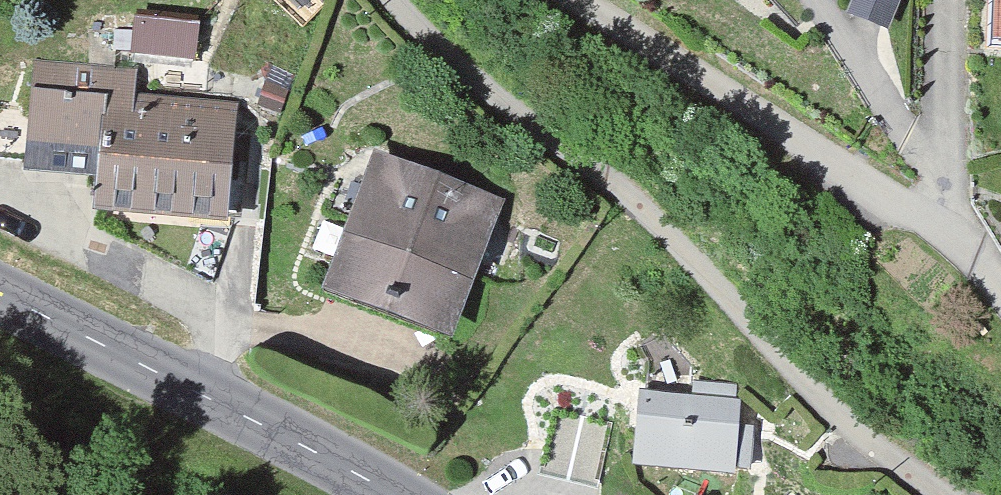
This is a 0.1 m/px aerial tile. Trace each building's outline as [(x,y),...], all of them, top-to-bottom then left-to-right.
[(860,17),(901,32),(913,0),(866,0),(860,17)] [(140,14),(138,50),(202,54),(204,18),(140,14)] [(259,101),(48,93),(45,152),(121,155),(118,221),(254,226),(259,101)] [(523,202),(384,156),(337,299),(475,345),(523,202)] [(748,397),(654,388),(647,463),(741,472),(748,397)]
